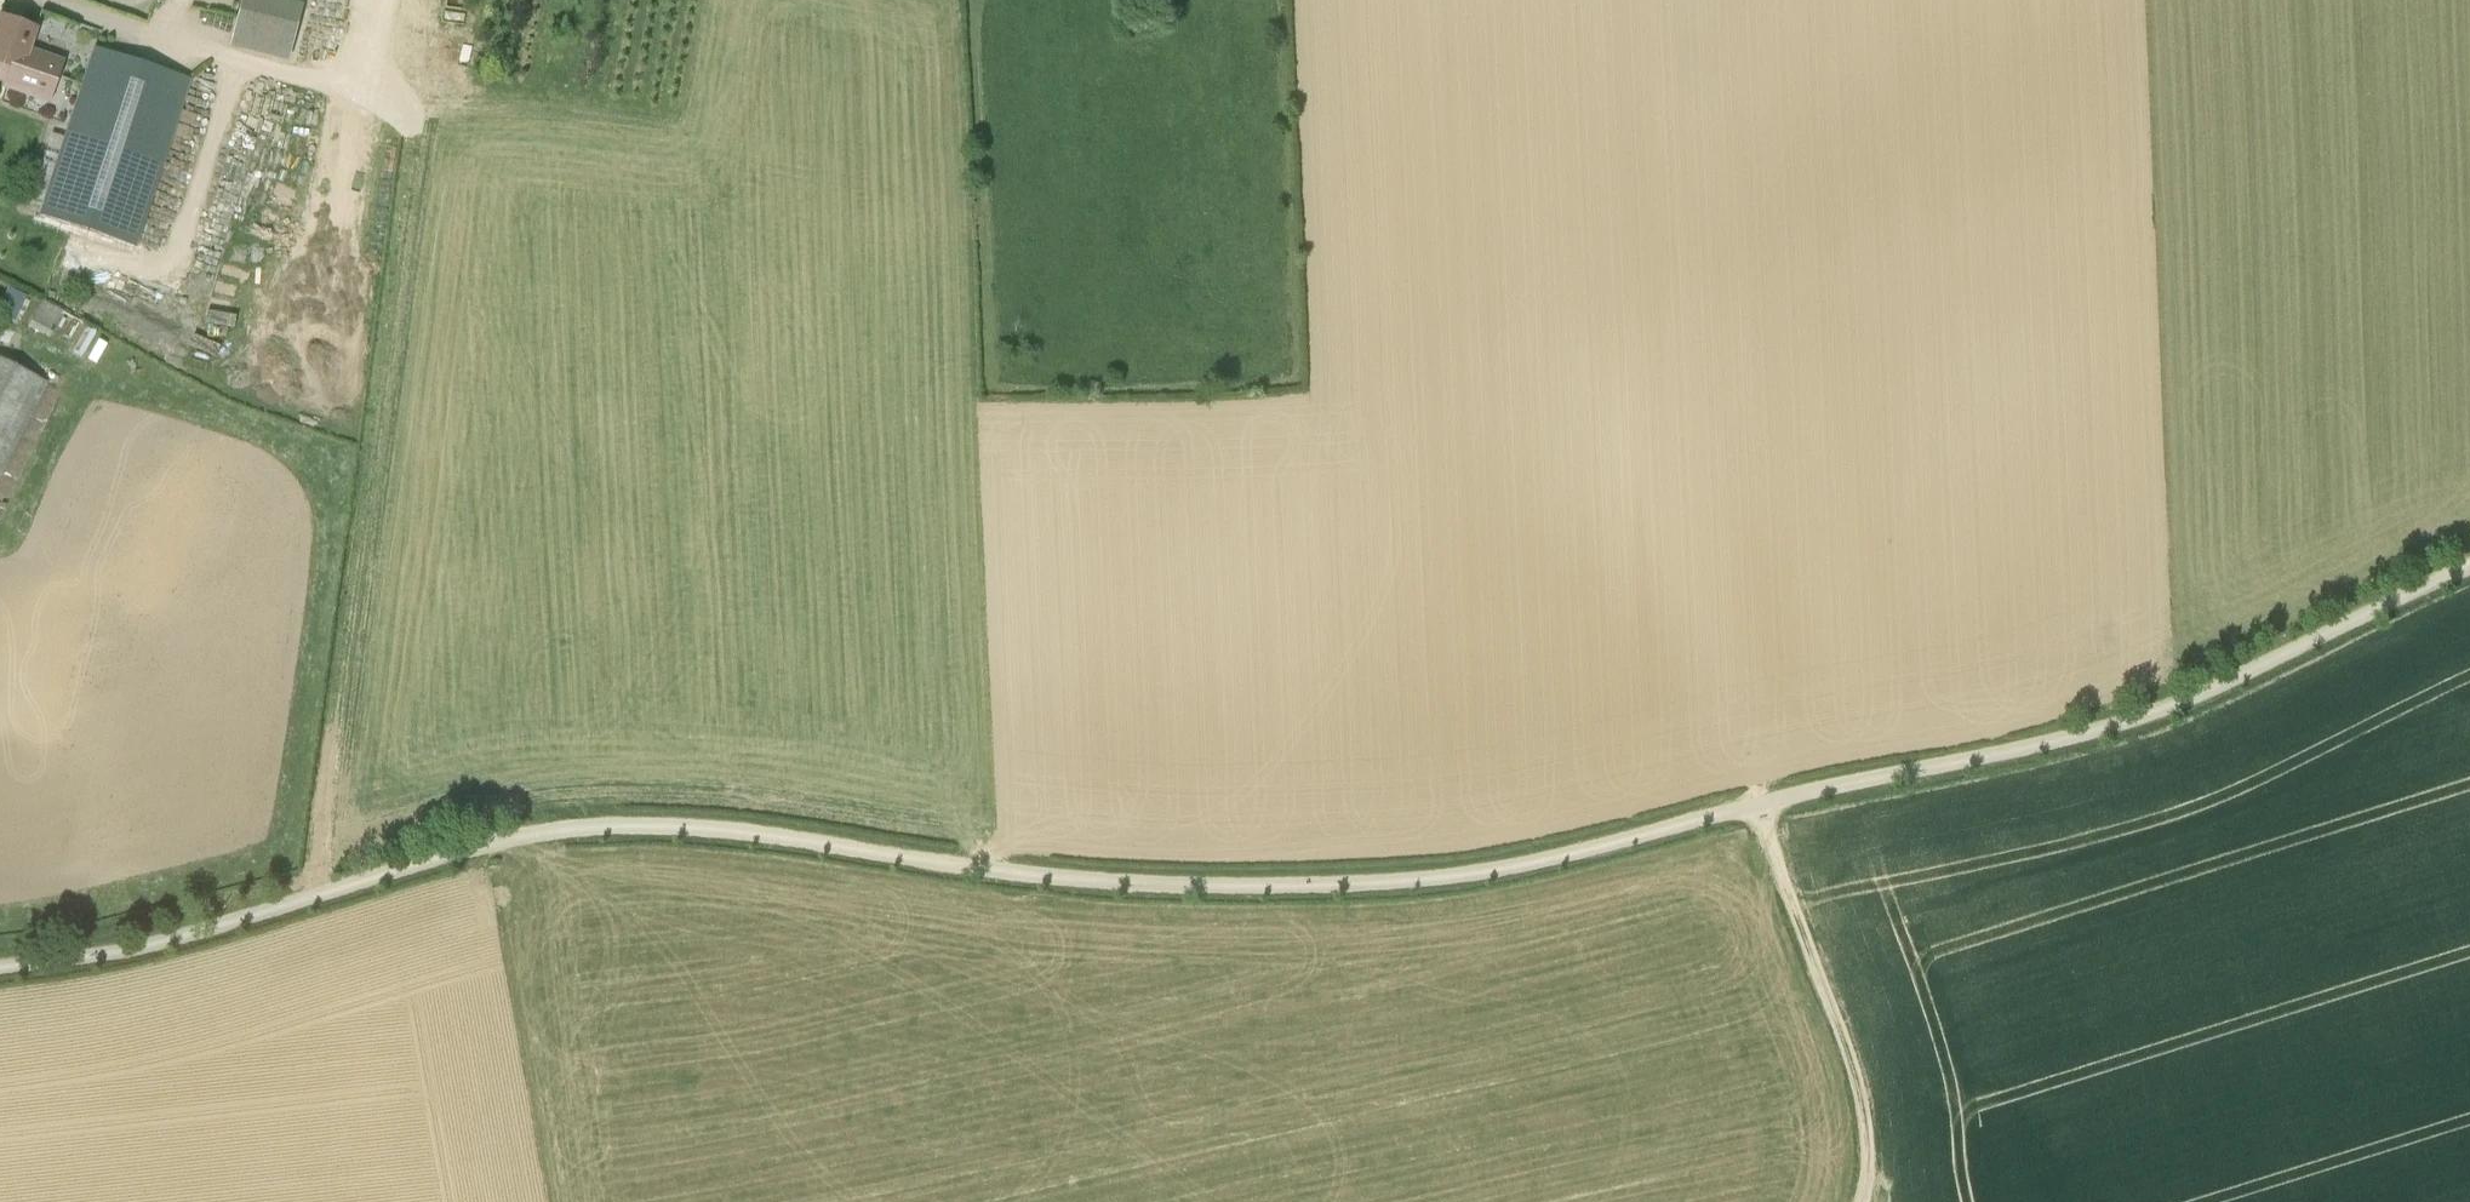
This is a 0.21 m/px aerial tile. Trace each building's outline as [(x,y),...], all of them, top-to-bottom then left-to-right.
[(304,0),(241,0),(231,40),(291,54),(304,0)] [(6,84),(6,87),(48,101),(62,62),(29,51),(36,30),(0,18),(0,82),(6,84)] [(95,48),(71,122),(40,216),(134,246),(189,79),(95,48)] [(4,317),(14,322),(27,297),(10,287),(0,307),(0,324),(4,317)] [(30,320),(52,332),(65,309),(44,297),(30,320)] [(45,384),(0,362),(0,474),(45,384)]
